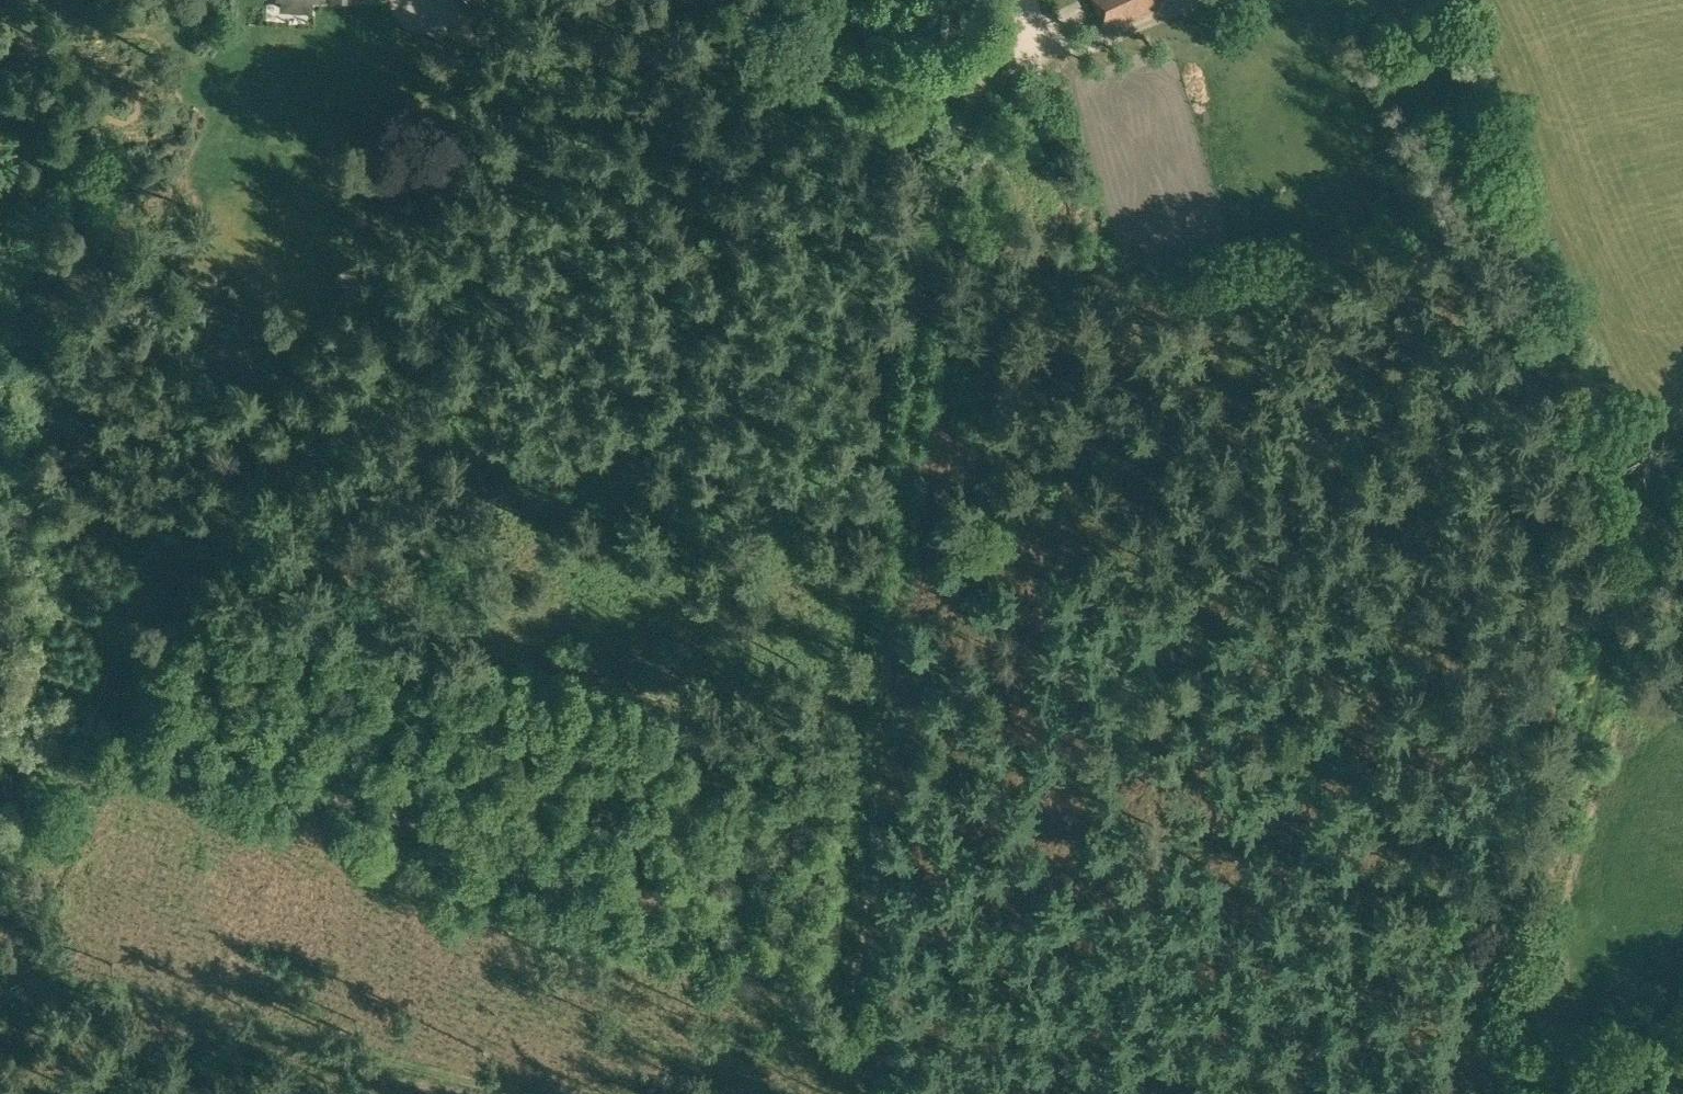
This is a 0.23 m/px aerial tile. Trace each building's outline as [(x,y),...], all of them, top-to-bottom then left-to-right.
[(281,8),(310,9),(310,0),(282,0),(281,8)] [(1105,31),(1172,0),(1091,0),(1105,31)]
